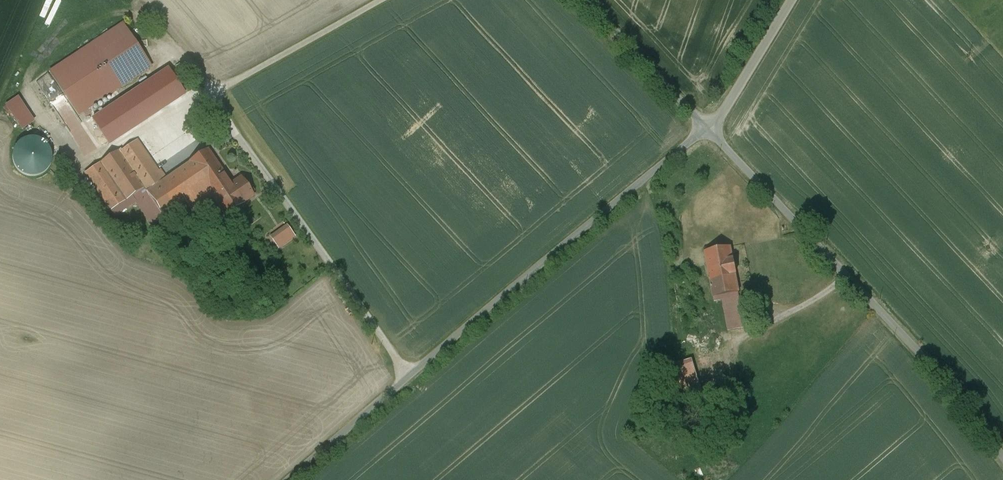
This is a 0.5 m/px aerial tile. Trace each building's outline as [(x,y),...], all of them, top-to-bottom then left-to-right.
[(154,58),(128,17),(52,65),(79,106),(154,58)] [(171,99),(157,78),(102,115),(116,136),(171,99)] [(58,79),(48,79),(49,92),(59,91),(58,79)] [(7,103),(23,129),(37,120),(21,95),(7,103)] [(67,96),(55,104),(69,125),(80,118),(67,96)] [(42,129),(38,128),(31,128),(22,133),(18,138),(16,144),(16,151),(18,156),(22,162),(26,165),(33,167),(39,167),(45,165),(50,161),(54,156),(55,147),(52,137),(48,132),(42,129)] [(167,166),(143,131),(89,169),(113,203),(150,177),(173,210),(195,195),(200,203),(212,195),(227,216),(264,190),(244,162),(236,168),(213,135),(167,166)] [(736,240),(709,245),(723,324),(751,318),(736,240)] [(224,252),(213,263),(221,271),(232,260),(224,252)]
